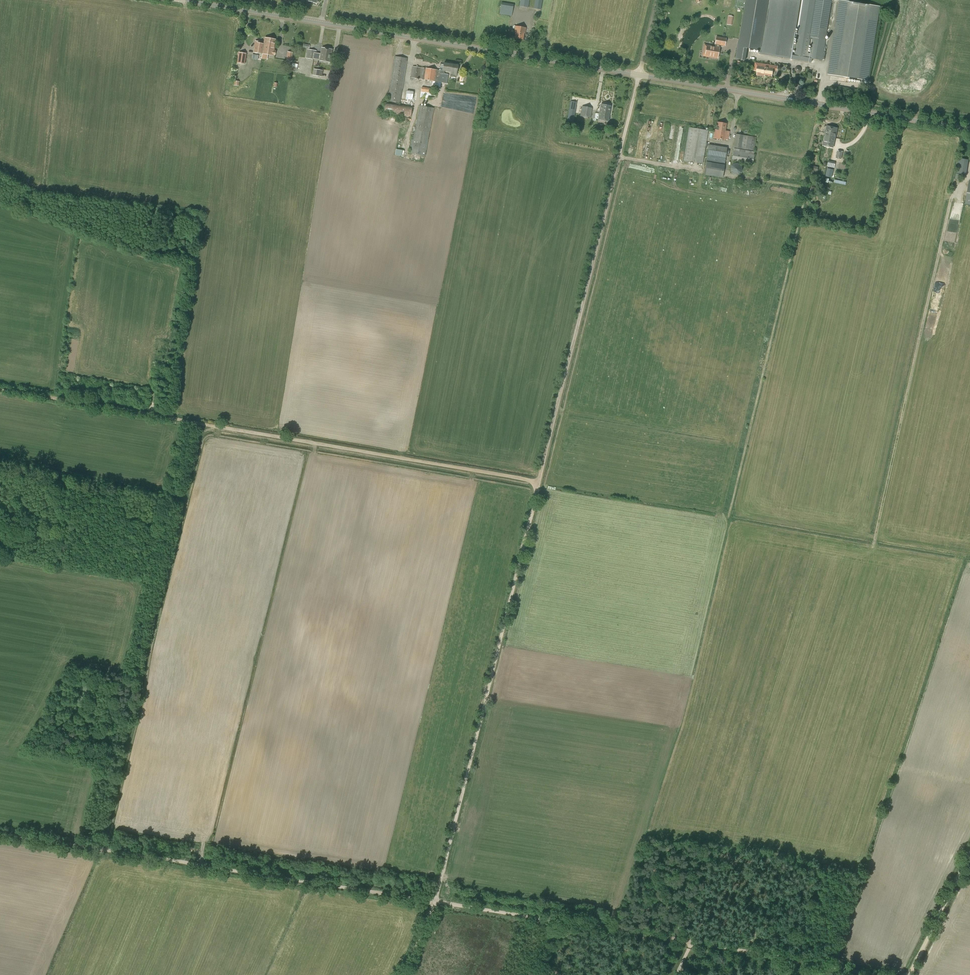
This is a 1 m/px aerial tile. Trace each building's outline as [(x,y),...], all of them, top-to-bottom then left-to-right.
[(542,0),(535,0),(534,9),(540,10),(542,0)] [(770,0),(745,0),(737,47),(759,51),(761,51),(770,0)] [(759,54),(812,62),(812,59),(807,58),(794,56),(792,56),(801,0),(770,0),(761,51),(759,51),(759,54)] [(794,56),(807,58),(812,59),(823,60),(824,60),(826,50),(824,50),(826,39),(832,3),(832,0),(803,0),(794,56)] [(880,6),(861,3),(841,0),(839,0),(827,74),(868,81),(880,6)] [(513,5),(501,3),(500,14),(511,16),(513,5)] [(525,33),(526,28),(515,26),(514,32),(515,32),(514,38),(523,40),(524,33),(525,33)] [(717,44),(716,47),(705,45),(704,50),(706,51),(705,55),(711,56),(711,57),(717,58),(719,47),(719,45),(725,46),(726,38),(716,37),(715,44),(717,44)] [(269,47),(270,39),(265,38),(264,44),(260,44),(260,42),(255,41),(254,46),(255,46),(254,52),(263,54),(264,46),(269,47)] [(264,46),(263,54),(273,56),(276,40),(270,39),(269,47),(264,46)] [(330,62),(332,50),(322,48),(320,55),(316,54),(316,51),(307,49),(306,58),(330,62)] [(245,64),(246,53),(238,52),(237,63),(245,64)] [(400,103),(407,58),(395,56),(388,101),(400,103)] [(456,76),(458,65),(444,63),(443,70),(441,70),(437,70),(426,68),(412,66),(411,78),(435,82),(439,82),(447,84),(448,74),(444,74),(445,71),(450,72),(450,75),(450,77),(456,78),(456,76)] [(758,71),(757,75),(762,75),(762,74),(772,76),(773,70),(777,70),(777,66),(755,63),(754,71),(758,71)] [(430,99),(431,88),(421,88),(420,98),(430,99)] [(412,100),(413,92),(406,91),(405,99),(412,100)] [(577,103),(570,101),(566,122),(572,123),(572,122),(573,122),(577,103)] [(411,117),(412,107),(385,103),(384,113),(411,117)] [(425,156),(434,108),(419,105),(414,135),(412,135),(408,154),(425,156)] [(608,121),(611,106),(601,105),(598,119),(608,121)] [(590,118),(592,108),(582,106),(580,116),(590,118)] [(725,131),(726,124),(717,122),(716,130),(715,129),(713,138),(728,141),(729,132),(725,131)] [(825,135),(835,138),(837,128),(827,126),(825,135)] [(702,164),(708,131),(689,127),(683,161),(702,164)] [(754,151),(756,137),(736,134),(734,147),(754,151)] [(833,148),(835,138),(825,135),(823,145),(833,148)] [(725,165),(727,148),(709,145),(706,162),(705,169),(724,172),(725,165)] [(753,164),(755,152),(734,148),(731,161),(753,164)] [(741,173),(742,170),(741,167),(740,164),(737,163),(734,164),(731,165),(730,168),(731,168),(731,170),(731,171),(732,172),(732,173),(734,174),(735,174),(737,174),(738,174),(739,173),(740,172),(741,173)] [(817,174),(818,167),(811,165),(809,172),(817,174)]
